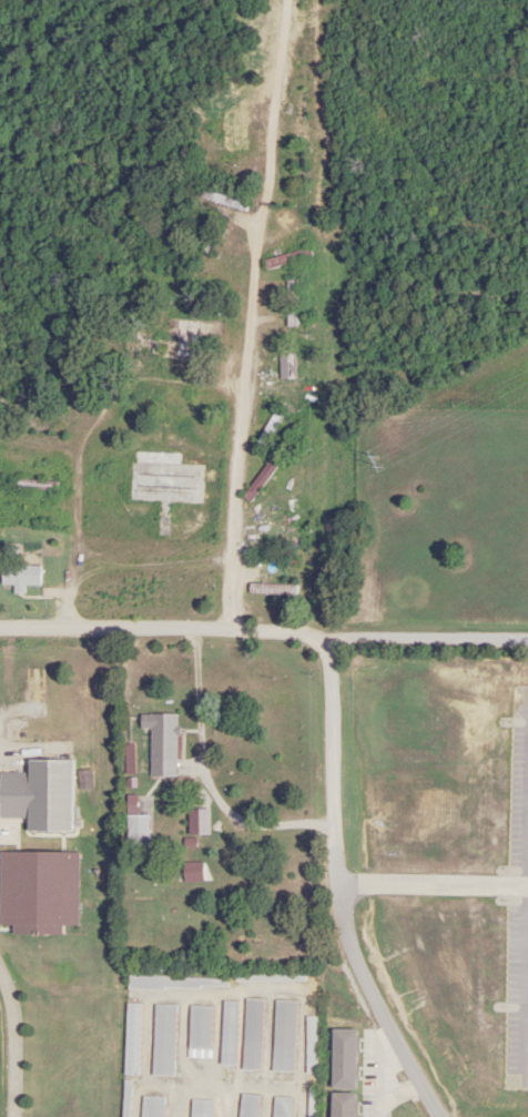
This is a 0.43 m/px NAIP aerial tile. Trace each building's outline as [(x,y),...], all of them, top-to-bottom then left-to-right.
[(295,279),(286,280),(287,326),(296,326),(295,279)] [(131,359),(196,360),(196,319),(175,319),(175,332),(131,332),(131,359)] [(285,414),(277,409),(251,449),(259,454),(285,414)] [(180,452),(130,451),(129,503),(203,504),(204,465),(180,464),(180,452)] [(277,465),(270,459),(242,496),(250,502),(277,465)] [(57,481),(17,480),(16,490),(56,491),(57,481)] [(17,560),(17,547),(3,547),(3,560),(17,560)] [(13,594),(23,594),(23,586),(40,586),(40,566),(1,566),(1,586),(13,586),(13,594)] [(150,778),(176,778),(176,714),(150,714),(150,778)] [(26,760),(26,772),(0,772),(0,819),(26,819),(26,831),(70,831),(71,760),(26,760)] [(0,852),(0,926),(11,926),(11,934),(62,934),(62,926),(77,926),(78,852),(0,852)] [(262,1000),(245,999),(241,1070),(259,1071),(262,1000)] [(235,1066),(237,1002),(222,1001),(220,1066),(235,1066)] [(295,1002),(274,1001),(272,1072),(293,1073),(295,1002)] [(139,1076),(140,1004),(125,1004),(124,1076),(139,1076)] [(153,1006),(152,1076),(174,1077),(174,1006),(153,1006)] [(189,1059),(210,1059),(210,1007),(189,1007),(189,1059)] [(306,1074),(317,1074),(317,1017),(306,1017),(306,1074)] [(318,1088),(306,1088),(306,1116),(318,1116),(318,1088)] [(239,1095),(238,1116),(256,1116),(258,1096),(239,1095)] [(163,1098),(141,1097),(140,1116),(162,1116),(163,1098)] [(291,1099),(273,1097),(272,1116),(290,1116),(291,1099)] [(212,1101),(190,1100),(189,1116),(211,1116),(212,1101)]
